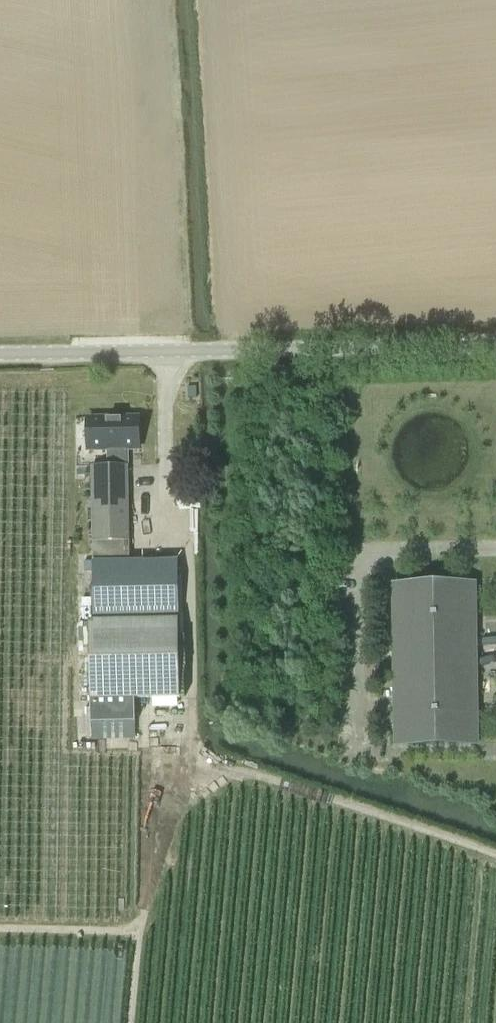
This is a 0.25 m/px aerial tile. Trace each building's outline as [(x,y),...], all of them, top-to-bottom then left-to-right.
[(94,602),(82,602),(82,622),(89,622),(90,700),(135,699),(180,698),(177,560),(129,561),(127,449),(138,449),(137,417),(87,418),(88,450),(108,450),(108,465),(92,466),(93,562),(84,562),(84,572),(93,572),(94,602)] [(474,584),(394,585),(396,746),(476,745),(476,712),(457,712),(456,618),(475,617),(474,584)] [(135,699),(90,700),(90,725),(135,724),(135,699)]
